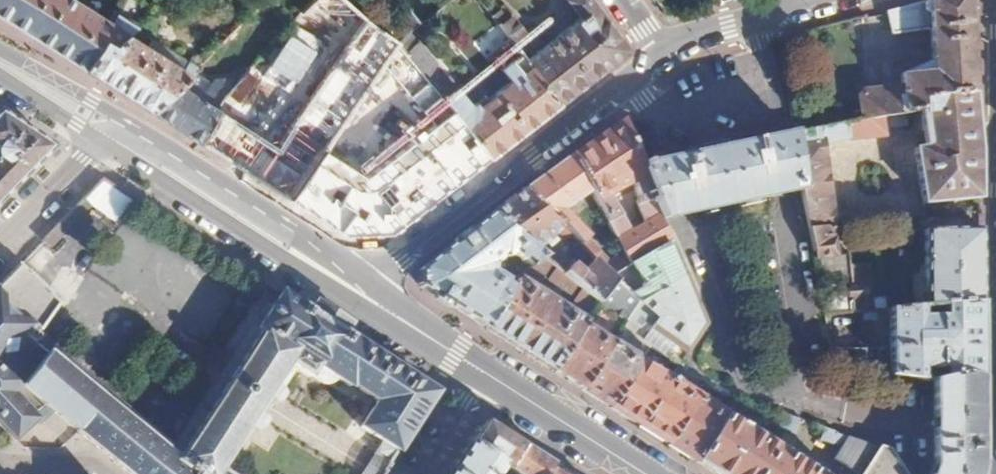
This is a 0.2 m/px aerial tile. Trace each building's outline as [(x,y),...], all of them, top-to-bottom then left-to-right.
[(81,68),(99,41),(109,46),(123,35),(134,26),(115,14),(107,25),(67,0),(0,0),(0,17),(81,68)] [(195,140),(337,231),(364,191),(314,158),(345,112),(348,114),(353,106),(351,104),(393,43),(394,41),(376,29),(359,17),(340,0),(311,0),(297,13),(332,37),(344,45),(335,57),(308,96),(299,109),(273,147),(226,117),(262,70),(253,61),(241,75),(225,93),(195,140)] [(578,16),(522,60),(554,101),(625,47),(590,0),(565,0),(578,16)] [(925,32),(928,72),(914,74),(913,65),(895,76),(896,84),(856,89),(853,97),(855,110),(810,117),(812,128),(896,114),(901,113),(919,108),(917,95),(970,91),(964,0),(918,0),(882,9),(883,16),(885,22),(909,19),(910,33),(925,32)] [(418,22),(405,6),(376,29),(394,41),(406,31),(418,22)] [(494,11),(487,15),(504,37),(518,54),(525,48),(519,41),(521,32),(509,17),(502,19),(496,11),(494,11)] [(394,41),(393,43),(459,126),(483,156),(554,101),(522,60),(518,54),(504,37),(485,53),(506,81),(470,109),(406,31),(394,41)] [(99,41),(81,68),(146,110),(179,79),(184,75),(123,35),(109,46),(99,41)] [(344,45),(332,37),(323,49),(335,57),(344,45)] [(199,91),(179,79),(146,110),(195,140),(225,93),(241,75),(224,65),(199,91)] [(308,96),(297,89),(289,102),(299,109),(308,96)] [(917,95),(919,108),(921,147),(912,149),(921,202),(915,203),(916,216),(944,213),(944,199),(977,195),(977,151),(970,91),(917,95)] [(52,148),(0,113),(0,202),(52,148)] [(789,132),(791,155),(798,186),(808,226),(831,224),(819,141),(844,136),(844,140),(884,133),(884,129),(902,126),(901,113),(896,114),(812,128),(789,132)] [(628,262),(669,239),(660,218),(639,167),(619,118),(567,156),(586,189),(619,247),(628,262)] [(483,156),(459,126),(402,170),(426,200),(483,156)] [(667,160),(639,167),(660,218),(686,212),(783,189),(798,186),(791,155),(789,132),(779,134),(667,160)] [(567,156),(529,183),(522,188),(582,249),(591,257),(607,274),(628,262),(619,247),(606,257),(559,208),(586,189),(567,156)] [(99,178),(80,198),(116,221),(132,199),(99,178)] [(522,188),(486,215),(540,256),(548,263),(552,267),(573,284),(577,288),(592,301),(610,277),(607,274),(591,257),(578,270),(540,243),(555,231),(577,253),(582,249),(522,188)] [(513,280),(518,272),(540,256),(486,215),(418,266),(417,284),(483,326),(513,280)] [(831,224),(808,226),(813,256),(833,255),(831,224)] [(978,228),(923,229),(925,306),(941,305),(979,301),(978,228)] [(669,239),(628,262),(607,274),(610,277),(635,300),(683,273),(669,239)] [(548,263),(540,256),(518,272),(534,283),(548,263)] [(0,282),(0,423),(20,446),(59,447),(76,431),(108,457),(128,473),(227,473),(220,469),(249,423),(255,427),(263,426),(267,418),(266,413),(273,401),(279,400),(284,391),(282,387),(275,382),(287,363),(316,381),(322,370),(346,385),(348,383),(375,399),(358,426),(378,439),(370,452),(387,462),(433,390),(351,339),(352,337),(342,331),(306,309),(279,292),(254,331),(257,333),(177,457),(58,363),(47,354),(42,359),(37,353),(32,359),(27,354),(32,349),(43,337),(67,312),(18,264),(0,282)] [(552,267),(545,279),(567,293),(573,284),(552,267)] [(683,273),(635,300),(653,317),(641,337),(648,342),(677,365),(704,324),(683,273)] [(584,315),(579,322),(551,369),(580,388),(635,300),(610,277),(592,301),(584,315)] [(579,322),(513,280),(483,326),(551,369),(579,322)] [(65,354),(58,363),(177,457),(257,333),(254,331),(279,292),(270,286),(245,325),(248,327),(175,442),(65,354)] [(592,301),(577,288),(567,305),(584,315),(592,301)] [(313,300),(306,309),(342,331),(348,322),(313,300)] [(653,317),(635,300),(580,388),(609,406),(637,361),(648,342),(641,337),(653,317)] [(918,307),(887,308),(889,373),(919,378),(919,367),(942,368),(942,376),(964,374),(980,374),(979,301),(941,305),(942,315),(918,316),(918,307)] [(874,309),(859,310),(860,318),(874,317),(874,309)] [(65,354),(43,337),(32,349),(37,353),(42,359),(47,354),(58,363),(65,354)] [(223,367),(231,353),(214,342),(206,356),(223,367)] [(863,346),(828,348),(830,365),(875,371),(873,360),(864,359),(863,346)] [(37,353),(32,349),(27,354),(32,359),(37,353)] [(667,380),(637,361),(609,406),(637,424),(667,380)] [(677,365),(667,380),(637,424),(666,442),(694,396),(686,392),(695,379),(677,365)] [(932,377),(933,468),(931,473),(979,473),(981,458),(980,374),(964,374),(942,376),(932,377)] [(710,390),(695,379),(686,392),(694,396),(710,390)] [(710,390),(694,396),(666,442),(695,460),(723,415),(733,398),(710,390)] [(777,413),(774,420),(777,427),(790,432),(793,429),(797,420),(777,413)] [(695,460),(717,473),(817,473),(810,470),(812,465),(806,462),(804,466),(723,415),(695,460)] [(483,420),(470,440),(499,462),(506,467),(521,443),(483,420)] [(837,445),(830,458),(857,473),(859,473),(876,447),(821,428),(818,438),(837,445)] [(449,473),(450,473),(492,473),(499,462),(470,440),(449,473)] [(521,443),(506,467),(515,473),(543,473),(550,462),(527,447),(521,443)] [(889,452),(876,447),(859,473),(903,473),(889,452)] [(543,473),(570,473),(550,462),(543,473)]
